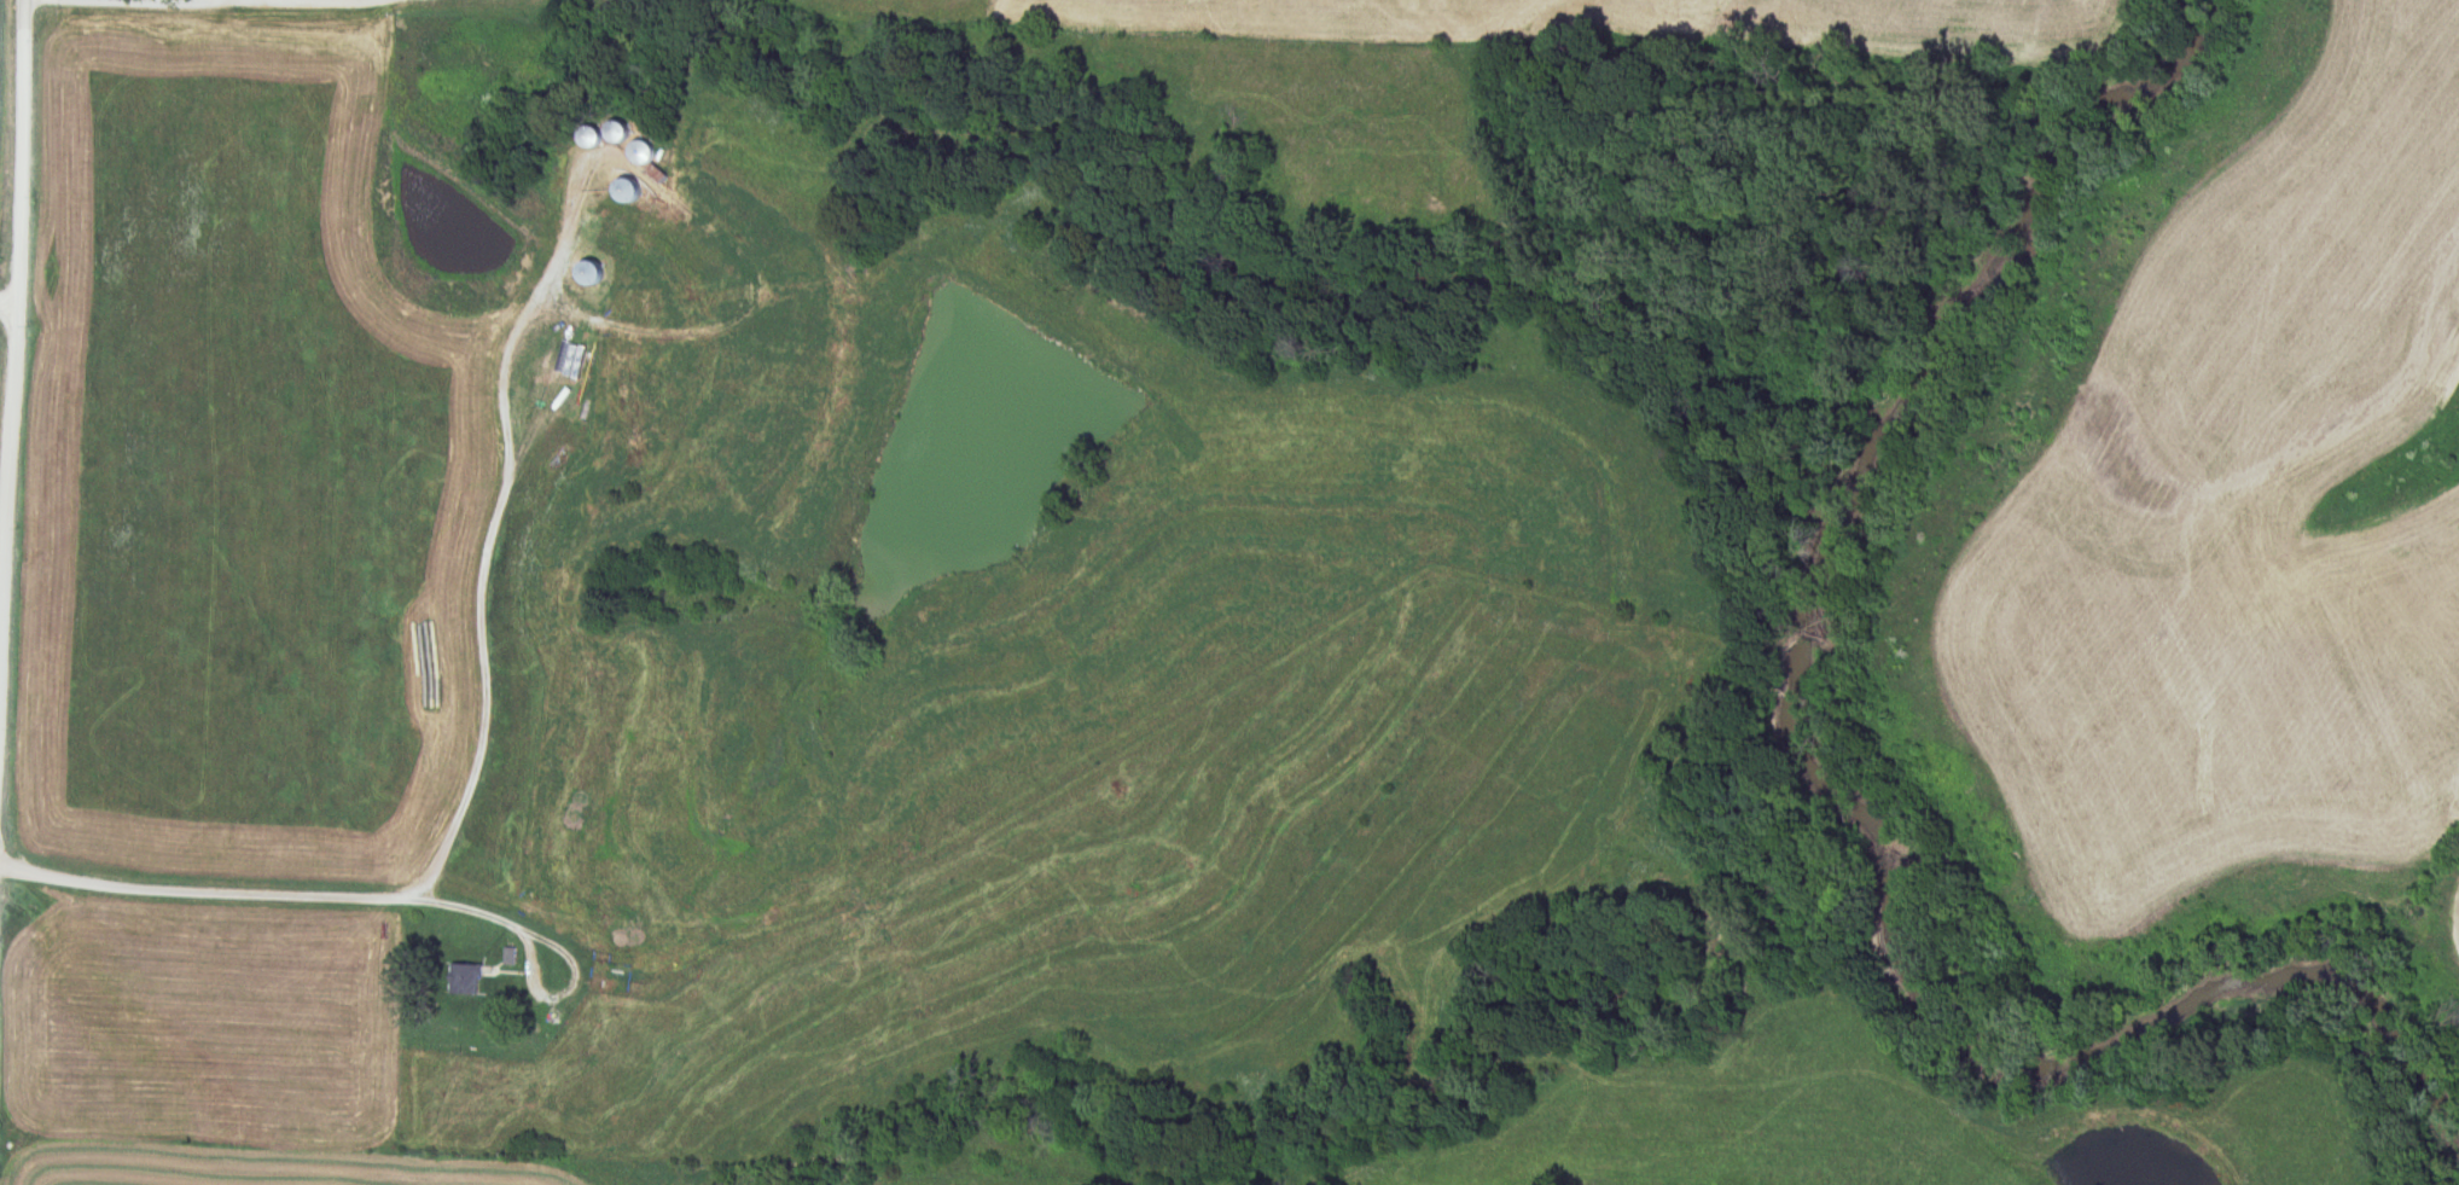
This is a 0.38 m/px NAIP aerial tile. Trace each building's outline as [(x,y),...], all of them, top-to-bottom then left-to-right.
[(646,139),(629,145),(637,166),(653,160),(646,139)] [(633,204),(640,183),(621,176),(613,197),(633,204)] [(601,273),(590,261),(575,276),(585,288),(601,273)] [(447,994),(476,995),(477,975),(483,975),(483,963),(447,962),(447,994)] [(648,967),(598,967),(598,998),(648,998),(648,967)]
